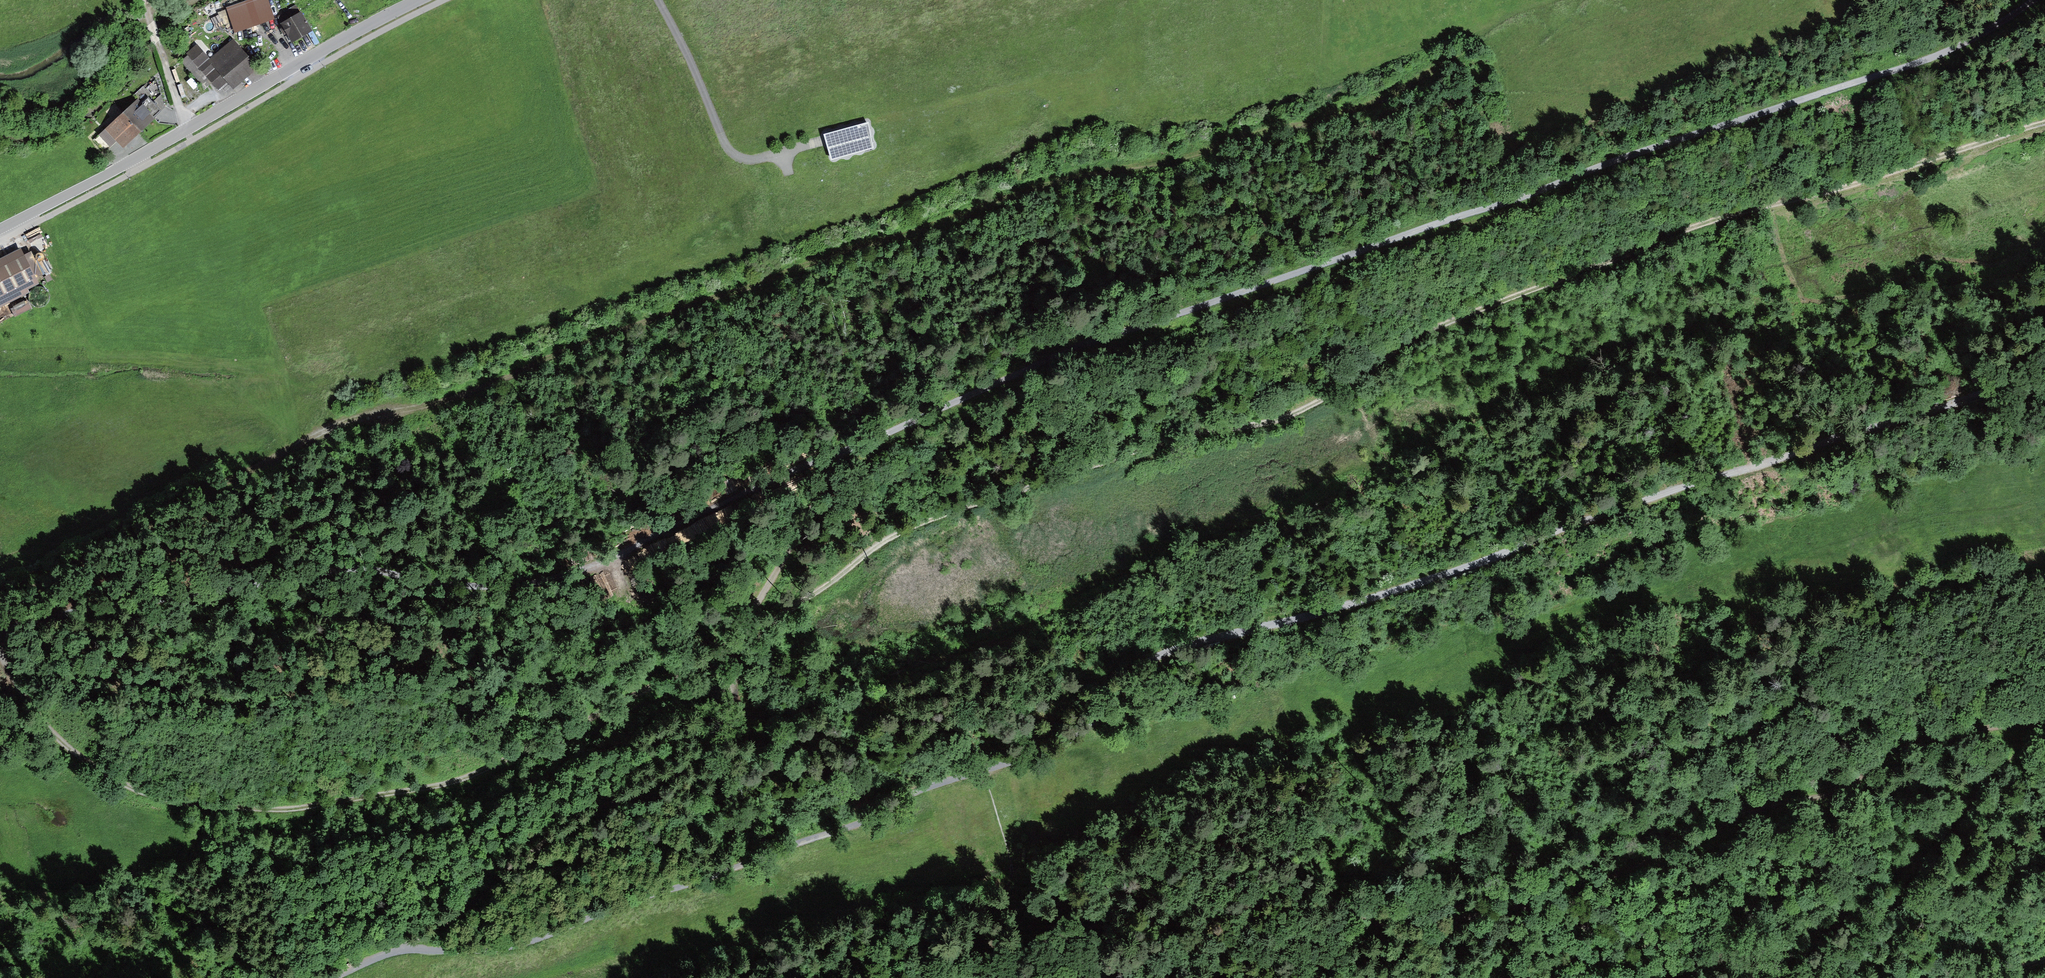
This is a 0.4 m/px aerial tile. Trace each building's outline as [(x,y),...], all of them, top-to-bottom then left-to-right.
[(225,11),(233,33),(272,19),(265,0),(254,0),(225,11)] [(281,25),(280,25),(291,45),(312,33),(296,5),(277,16),(281,25)] [(208,60),(195,46),(184,55),(217,92),(227,84),(232,90),(257,68),(232,39),(208,60)] [(1877,80),(1867,84),(1869,90),(1880,86),(1877,80)] [(137,101),(122,115),(142,134),(163,113),(149,100),(143,107),(137,101)] [(122,115),(99,136),(110,149),(117,143),(124,151),(142,134),(122,115)] [(868,117),(824,126),(830,155),(874,146),(868,117)] [(0,261),(0,304),(39,284),(21,250),(0,261)] [(37,262),(38,263),(39,263),(41,263),(42,262),(43,261),(44,260),(44,259),(44,257),(43,256),(42,255),(40,254),(39,254),(37,255),(36,256),(35,257),(35,259),(35,260),(36,261),(37,262)]
